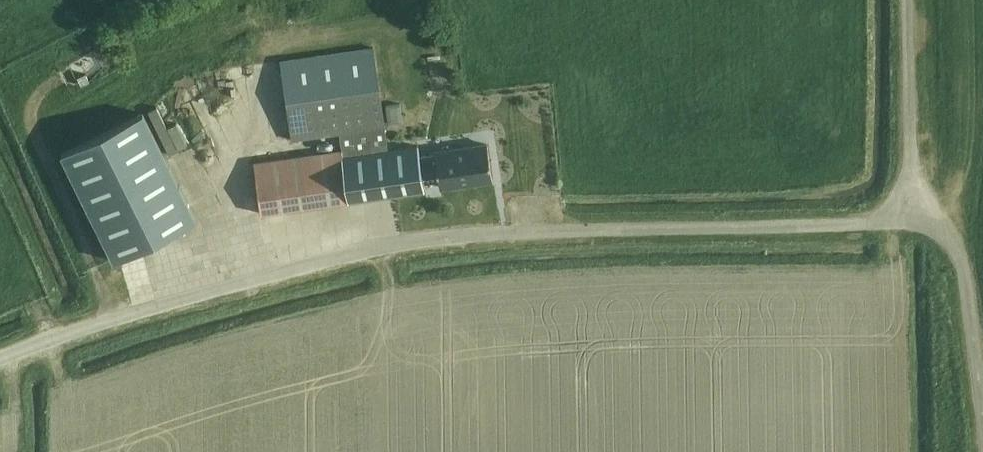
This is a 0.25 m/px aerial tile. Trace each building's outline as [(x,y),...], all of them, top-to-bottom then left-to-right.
[(428,99),(453,96),(446,46),(420,50),(428,99)] [(67,57),(71,66),(76,64),(81,75),(100,67),(91,47),(67,57)] [(387,144),(373,47),(280,60),(292,139),(339,132),(342,150),(387,144)] [(401,103),(386,105),(388,124),(403,122),(401,103)] [(115,260),(196,220),(143,112),(62,152),(115,260)] [(350,200),(424,189),(423,179),(420,159),(418,145),(388,150),(387,144),(342,150),(350,200)] [(488,149),(420,159),(423,179),(440,177),(442,193),(493,185),(488,149)] [(350,200),(342,150),(254,162),(261,212),(350,200)]
